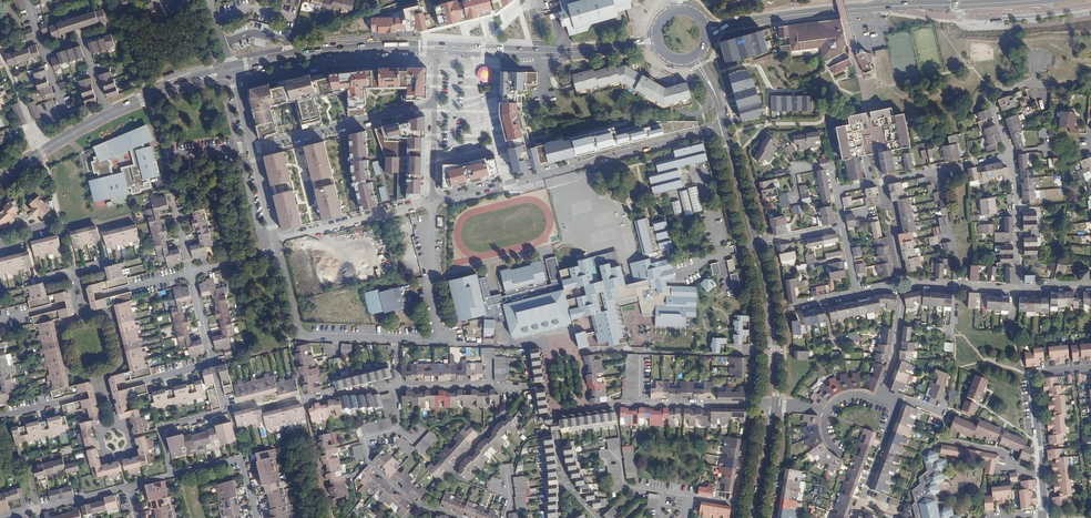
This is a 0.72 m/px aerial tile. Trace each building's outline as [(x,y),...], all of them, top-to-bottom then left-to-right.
[(18,10),(26,8),(23,0),(15,0),(18,10)] [(144,1),(149,17),(156,14),(151,0),(144,0),(143,0),(144,1)] [(187,0),(185,0),(171,5),(174,13),(190,6),(187,0)] [(311,3),(318,5),(317,8),(321,9),(321,6),(323,0),(312,0),(311,3)] [(321,6),(327,7),(327,10),(331,11),(332,6),(334,0),(323,0),(321,6)] [(343,8),(352,10),(355,1),(355,0),(344,0),(343,8)] [(458,2),(458,0),(457,0),(434,6),(440,27),(463,21),(463,19),(467,18),(468,20),(491,14),(490,11),(495,9),(496,13),(514,0),(467,0),(458,2)] [(560,1),(562,8),(563,11),(559,13),(559,15),(563,27),(567,27),(568,29),(570,36),(588,32),(592,25),(618,17),(617,13),(632,9),(631,3),(632,1),(632,0),(563,0),(560,1)] [(406,18),(371,18),(372,31),(378,31),(379,33),(414,33),(414,30),(419,29),(419,32),(427,30),(423,13),(421,13),(419,3),(403,7),(406,18)] [(104,12),(96,15),(99,23),(99,24),(111,20),(108,12),(104,13),(104,12)] [(99,23),(96,15),(96,14),(89,16),(81,19),(74,21),(67,23),(60,26),(58,27),(61,36),(99,23)] [(787,25),(789,37),(790,45),(779,46),(783,58),(792,57),(791,51),(821,47),(822,58),(841,51),(841,46),(847,45),(840,19),(840,18),(787,25)] [(848,19),(840,19),(847,45),(849,52),(847,53),(848,55),(850,57),(848,58),(849,60),(856,56),(864,72),(864,73),(872,69),(870,65),(871,58),(871,57),(869,54),(858,50),(855,37),(854,37),(853,37),(848,19)] [(51,31),(50,29),(48,23),(41,25),(43,34),(51,31)] [(787,25),(778,26),(780,38),(789,37),(787,25)] [(58,27),(50,29),(51,31),(54,39),(61,37),(61,36),(58,27)] [(32,28),(25,30),(27,38),(35,36),(32,28)] [(720,46),(724,60),(728,58),(729,62),(739,60),(740,60),(739,57),(744,56),(745,59),(755,56),(765,52),(764,49),(767,48),(764,35),(761,36),(759,31),(748,34),(749,36),(744,37),(744,35),(735,38),(722,41),(723,45),(720,46)] [(104,38),(104,39),(107,48),(115,45),(114,42),(118,41),(115,34),(104,38)] [(107,48),(104,39),(89,44),(92,54),(100,51),(107,49),(107,48)] [(29,47),(32,58),(40,56),(36,44),(28,46),(29,47)] [(57,53),(59,57),(61,63),(68,61),(76,59),(77,58),(84,56),(81,46),(74,48),(57,53)] [(13,52),(17,63),(17,64),(25,62),(33,59),(32,58),(29,47),(13,52)] [(9,65),(17,63),(13,52),(13,51),(6,53),(9,65)] [(61,63),(59,57),(51,59),(54,70),(62,68),(61,63)] [(849,60),(848,58),(831,66),(834,73),(846,67),(845,67),(847,66),(851,64),(849,60)] [(691,97),(686,83),(665,89),(637,73),(635,64),(616,69),(615,66),(601,70),(605,85),(619,81),(620,84),(623,83),(663,105),(676,102),(691,97)] [(35,73),(37,81),(47,78),(48,77),(44,66),(36,68),(38,72),(35,73)] [(102,84),(103,83),(113,80),(109,68),(106,69),(101,70),(102,74),(99,75),(102,84)] [(333,93),(333,94),(345,93),(347,116),(365,112),(367,103),(366,98),(364,98),(363,93),(365,93),(365,88),(400,87),(401,102),(425,96),(426,68),(371,69),(327,72),(328,74),(332,91),(333,93)] [(737,70),(728,74),(732,88),(734,87),(736,92),(733,92),(733,94),(735,100),(736,103),(738,102),(740,106),(737,107),(739,113),(740,116),(742,115),(744,120),(761,115),(760,101),(760,100),(757,101),(755,97),(758,96),(755,86),(752,86),(751,82),(753,81),(749,73),(746,74),(744,69),(737,70)] [(597,87),(605,85),(601,70),(593,72),(593,70),(571,76),(574,86),(575,91),(597,85),(597,87)] [(500,102),(499,115),(506,141),(508,149),(513,172),(535,167),(534,161),(538,160),(540,166),(576,157),(571,137),(547,143),(548,144),(535,147),(536,152),(532,153),(526,131),(525,131),(523,124),(524,123),(521,111),(522,94),(527,94),(525,84),(537,84),(537,73),(500,71),(500,94),(500,103),(500,102)] [(249,96),(251,104),(250,104),(259,139),(279,134),(274,114),(272,115),(269,105),(297,98),(299,105),(296,106),(302,128),(320,123),(320,122),(322,122),(315,98),(315,96),(332,91),(328,74),(312,78),(311,74),(305,75),(297,78),(298,80),(286,83),(285,79),(276,81),(248,88),(248,96),(249,96)] [(82,89),(92,86),(93,86),(91,78),(88,79),(87,75),(81,77),(79,77),(82,89)] [(38,89),(40,89),(49,86),(47,78),(37,81),(35,82),(38,89)] [(113,80),(103,83),(108,98),(119,94),(116,87),(114,80),(113,80)] [(49,86),(40,89),(42,96),(45,95),(46,99),(47,99),(54,97),(51,85),(49,86)] [(97,101),(92,86),(82,89),(81,90),(83,97),(86,104),(97,101)] [(1023,97),(1021,90),(1016,92),(1022,107),(1026,105),(1023,97)] [(771,95),(771,107),(775,107),(776,110),(781,110),(781,107),(785,107),(786,110),(791,110),(791,107),(795,107),(796,110),(801,110),(801,107),(805,107),(806,110),(811,110),(811,95),(801,95),(801,99),(781,99),(781,95),(771,95)] [(1009,100),(1007,96),(997,99),(1000,106),(1000,105),(1002,110),(1015,105),(1016,104),(1014,100),(1012,99),(1009,100)] [(269,105),(272,115),(274,114),(272,107),(295,101),(296,106),(299,105),(297,98),(269,105)] [(35,120),(41,117),(36,106),(34,101),(28,104),(35,120)] [(27,123),(18,102),(12,105),(20,123),(21,126),(27,123)] [(872,111),(871,111),(873,119),(887,117),(892,115),(891,107),(872,111)] [(988,108),(977,113),(980,121),(978,122),(979,126),(987,123),(985,119),(992,116),(988,108)] [(1067,127),(1067,112),(1060,111),(1059,127),(1067,127)] [(864,112),(845,116),(846,124),(851,124),(866,121),(864,112)] [(905,122),(903,113),(900,114),(892,115),(887,117),(888,119),(888,122),(889,125),(905,122)] [(1008,127),(1019,122),(1016,114),(1005,119),(1008,127)] [(398,174),(398,201),(424,195),(424,189),(426,116),(373,129),(384,159),(384,173),(398,174)] [(571,137),(576,157),(694,127),(692,121),(663,121),(620,130),(618,124),(571,137)] [(906,130),(905,122),(889,125),(890,127),(890,130),(891,133),(906,130)] [(1022,130),(1019,122),(1008,127),(1011,135),(1018,132),(1022,130)] [(979,126),(980,129),(980,130),(983,129),(986,137),(998,133),(995,125),(989,127),(987,123),(979,126)] [(287,124),(278,127),(281,134),(290,131),(287,124)] [(851,124),(846,124),(835,127),(837,135),(853,132),(852,129),(852,127),(851,124)] [(368,130),(348,135),(349,158),(369,157),(368,130)] [(908,138),(906,130),(891,133),(891,136),(892,138),(892,141),(908,138)] [(153,162),(152,162),(149,154),(148,148),(141,150),(140,146),(146,143),(141,132),(129,138),(127,135),(108,144),(101,147),(94,150),(97,159),(92,161),(93,165),(90,165),(93,176),(97,176),(99,184),(90,187),(94,200),(105,197),(106,201),(127,195),(126,190),(129,189),(131,196),(140,193),(139,191),(150,188),(147,179),(156,176),(155,173),(157,173),(153,162)] [(810,133),(806,133),(806,134),(807,147),(816,146),(815,140),(820,140),(819,132),(815,132),(810,132),(810,133)] [(853,135),(853,132),(837,135),(839,143),(854,140),(854,137),(853,135)] [(1018,132),(1011,135),(1017,149),(1023,147),(1018,132)] [(996,142),(1001,140),(998,133),(986,137),(989,145),(986,146),(987,151),(997,147),(996,142)] [(807,147),(806,134),(801,135),(801,134),(797,135),(797,136),(793,136),(794,144),(798,143),(799,149),(807,148),(807,147)] [(948,137),(949,145),(956,143),(958,143),(957,134),(948,137)] [(763,143),(760,147),(761,148),(772,154),(777,147),(772,144),(774,140),(767,136),(765,140),(764,139),(762,143),(763,143)] [(908,147),(910,146),(908,138),(892,141),(893,143),(893,146),(894,149),(899,148),(908,147)] [(854,140),(839,143),(840,152),(856,148),(856,145),(855,143),(854,140)] [(707,161),(702,141),(673,148),(675,159),(656,164),(658,173),(648,175),(653,195),(682,188),(678,168),(707,161)] [(325,142),(305,147),(323,220),(343,215),(325,142)] [(956,143),(949,145),(952,160),(959,158),(956,143)] [(942,146),(945,161),(952,160),(949,145),(942,146)] [(772,154),(761,148),(759,152),(758,151),(756,154),(757,155),(754,159),(761,163),(763,159),(768,162),(773,155),(772,154)] [(840,152),(842,159),(845,159),(858,156),(857,153),(857,151),(856,148),(840,152)] [(892,157),(891,150),(878,152),(880,159),(892,157)] [(303,225),(284,152),(264,156),(282,231),(303,225)] [(912,168),(909,153),(905,153),(902,154),(902,155),(904,162),(905,169),(912,168)] [(1020,170),(1028,169),(1026,154),(1019,154),(1020,170)] [(443,164),(442,190),(465,184),(465,182),(475,180),(476,182),(500,176),(495,156),(459,165),(443,164)] [(845,159),(847,166),(859,163),(858,156),(845,159)] [(1090,176),(1090,156),(1080,161),(1083,169),(1076,171),(1080,179),(1085,177),(1085,178),(1090,176)] [(892,157),(880,159),(881,167),(893,164),(892,157)] [(369,158),(349,160),(350,174),(353,184),(372,179),(370,170),(369,158)] [(375,176),(382,175),(379,161),(372,162),(375,176)] [(993,163),(995,176),(1003,174),(1004,178),(1007,177),(1009,177),(1007,167),(1002,167),(1001,162),(993,163)] [(859,163),(847,166),(848,173),(861,171),(859,163)] [(987,177),(995,176),(993,163),(984,165),(985,171),(981,171),(983,182),(988,181),(987,177)] [(882,174),(895,171),(893,164),(881,167),(882,174)] [(979,182),(983,182),(981,171),(977,172),(975,167),(967,168),(970,181),(970,185),(979,183),(979,182)] [(817,171),(820,186),(827,184),(824,169),(817,171)] [(1027,178),(1033,177),(1032,169),(1028,169),(1020,170),(1021,179),(1027,178)] [(849,180),(862,178),(861,171),(848,173),(849,180)] [(1022,192),(1034,191),(1033,182),(1036,182),(1036,179),(1036,177),(1033,177),(1027,178),(1028,183),(1021,183),(1022,192)] [(761,190),(774,188),(773,183),(774,183),(773,179),(759,182),(761,190)] [(372,180),(353,185),(360,211),(379,206),(372,180)] [(889,188),(889,193),(902,190),(900,182),(888,184),(889,188)] [(823,201),(830,200),(827,184),(820,186),(823,201)] [(385,186),(379,188),(382,201),(389,200),(385,186)] [(697,186),(687,189),(694,213),(703,211),(697,186)] [(761,190),(763,197),(778,194),(777,187),(774,188),(761,190)] [(867,197),(879,195),(878,192),(877,187),(865,189),(867,197)] [(679,192),(685,217),(693,215),(686,190),(679,192)] [(891,201),(897,200),(905,198),(905,194),(904,194),(903,190),(902,190),(889,193),(890,195),(891,201)] [(1030,204),(1042,203),(1041,198),(1040,198),(1035,198),(1034,191),(1022,192),(1023,200),(1029,199),(1030,204)] [(159,211),(167,209),(166,205),(168,205),(166,196),(162,197),(158,198),(158,196),(158,195),(150,197),(153,208),(158,207),(159,211)] [(865,202),(866,206),(880,203),(879,198),(879,195),(867,197),(866,197),(866,202),(865,202)] [(33,213),(44,203),(38,196),(30,204),(33,207),(30,210),(32,211),(33,213)] [(897,203),(898,208),(910,206),(909,197),(905,198),(897,200),(897,203)] [(989,213),(996,213),(994,197),(987,198),(989,213)] [(981,214),(989,213),(987,198),(986,198),(980,199),(981,214)] [(4,207),(5,209),(13,218),(15,217),(16,215),(14,213),(18,209),(11,201),(4,207)] [(682,213),(679,201),(672,203),(675,215),(682,213)] [(50,210),(44,203),(33,213),(34,215),(36,216),(38,214),(42,217),(46,213),(50,210)] [(821,217),(833,214),(832,206),(819,208),(821,217)] [(899,212),(900,217),(912,214),(910,206),(898,208),(899,212)] [(153,208),(146,210),(149,222),(159,220),(158,215),(159,215),(158,211),(159,211),(158,207),(153,208)] [(1023,220),(1036,220),(1036,211),(1040,211),(1040,209),(1040,207),(1039,207),(1031,207),(1031,211),(1029,211),(1023,211),(1023,220)] [(203,208),(193,211),(194,215),(193,215),(194,219),(191,220),(192,224),(206,221),(203,208)] [(0,213),(0,217),(5,223),(9,220),(11,222),(13,221),(14,220),(13,218),(5,209),(0,213)] [(845,215),(848,230),(858,228),(861,228),(859,220),(855,220),(853,213),(845,215)] [(821,217),(823,225),(835,222),(833,214),(821,217)] [(901,220),(902,225),(914,222),(912,214),(900,217),(901,220)] [(781,216),(770,218),(771,226),(772,226),(783,224),(781,217),(781,216)] [(577,261),(559,270),(561,279),(570,311),(572,320),(591,315),(598,344),(628,337),(620,308),(639,303),(643,316),(656,317),(655,327),(686,327),(686,318),(696,318),(697,287),(667,287),(665,281),(675,279),(668,249),(673,248),(665,219),(653,222),(654,227),(649,228),(647,218),(634,221),(643,256),(648,255),(649,259),(629,264),(635,283),(625,285),(621,266),(600,270),(603,281),(600,284),(594,257),(577,261)] [(159,220),(149,222),(152,234),(166,230),(165,226),(162,227),(161,223),(160,223),(159,220)] [(1031,228),(1031,233),(1040,233),(1039,231),(1039,228),(1036,228),(1036,220),(1023,220),(1024,228),(1031,228)] [(200,235),(209,233),(213,232),(212,228),(208,229),(206,221),(192,224),(193,228),(196,227),(197,232),(199,231),(200,235)] [(874,237),(881,236),(880,228),(878,221),(871,222),(874,237)] [(902,228),(903,233),(912,231),(915,231),(914,222),(902,225),(902,228)] [(136,225),(136,224),(132,225),(132,227),(130,228),(133,241),(137,240),(138,243),(140,243),(139,237),(136,225)] [(783,224),(772,226),(774,235),(787,232),(785,224),(783,224)] [(988,224),(983,224),(978,224),(978,233),(988,233),(988,224)] [(90,227),(94,245),(96,245),(96,241),(100,240),(96,227),(93,228),(93,226),(90,227)] [(83,230),(87,244),(91,243),(92,246),(94,245),(90,227),(86,228),(86,230),(83,230)] [(133,241),(130,228),(127,228),(126,227),(123,228),(127,246),(129,245),(129,242),(133,241)] [(125,247),(127,246),(123,228),(119,228),(119,230),(116,231),(120,245),(124,244),(125,247)] [(80,229),(76,230),(81,248),(83,248),(82,245),(87,244),(83,230),(80,231),(80,229)] [(76,230),(73,231),(73,233),(70,233),(73,247),(78,246),(78,249),(81,248),(76,230)] [(115,246),(120,245),(116,231),(114,231),(113,230),(109,231),(114,249),(116,249),(115,246)] [(166,230),(152,234),(155,246),(165,244),(164,240),(165,239),(164,235),(167,235),(166,230)] [(103,234),(106,248),(110,247),(111,250),(114,249),(109,231),(105,232),(106,233),(103,234)] [(899,238),(900,243),(912,240),(912,236),(913,235),(912,231),(903,233),(898,234),(899,238)] [(998,237),(998,241),(1005,241),(1013,240),(1012,232),(1005,232),(999,232),(999,237),(998,237)] [(200,248),(205,246),(212,245),(209,233),(200,235),(201,239),(199,239),(201,243),(199,244),(200,248)] [(1024,237),(1024,246),(1037,246),(1037,237),(1040,237),(1040,233),(1031,233),(1031,237),(1024,237)] [(837,234),(822,237),(823,243),(838,240),(837,234)] [(51,236),(55,255),(58,254),(57,251),(61,250),(58,237),(55,237),(54,235),(51,236)] [(928,237),(930,245),(938,244),(937,235),(928,237)] [(45,240),(48,253),(52,252),(53,256),(55,255),(51,236),(47,237),(48,239),(45,240)] [(823,243),(822,237),(807,240),(808,246),(823,243)] [(877,247),(889,245),(888,240),(887,237),(882,238),(873,239),(874,243),(875,243),(875,247),(877,247)] [(41,239),(38,240),(42,258),(45,258),(44,254),(48,253),(45,240),(42,241),(41,239)] [(38,240),(34,241),(34,242),(31,243),(35,257),(39,256),(40,259),(42,258),(38,240)] [(900,247),(901,251),(913,249),(912,240),(900,243),(900,247)] [(1000,246),(1000,254),(1013,254),(1013,253),(1013,245),(1005,245),(1005,241),(998,241),(996,241),(996,242),(996,246),(1000,246)] [(792,246),(792,243),(777,245),(779,253),(792,251),(791,247),(792,246)] [(165,244),(155,246),(158,258),(171,255),(170,251),(168,251),(167,247),(166,248),(165,244)] [(201,260),(208,258),(205,246),(200,248),(199,244),(191,246),(192,250),(191,250),(193,258),(196,258),(200,257),(201,258),(201,260)] [(878,255),(890,253),(889,248),(889,245),(877,247),(878,255)] [(1037,246),(1024,246),(1024,250),(1024,254),(1030,254),(1030,259),(1040,259),(1040,254),(1037,254),(1037,246)] [(902,254),(903,259),(905,259),(917,256),(916,252),(915,252),(914,248),(913,249),(901,251),(902,254)] [(171,255),(158,258),(159,262),(166,260),(168,268),(175,266),(175,265),(174,263),(178,262),(182,261),(180,253),(178,253),(177,249),(170,251),(171,255)] [(792,251),(779,253),(781,260),(781,261),(796,258),(794,250),(792,251)] [(316,270),(325,269),(324,251),(314,252),(316,270)] [(828,252),(825,253),(826,259),(835,257),(835,258),(842,257),(840,251),(828,253),(828,252)] [(16,256),(19,270),(24,269),(24,272),(27,271),(22,252),(18,253),(19,255),(16,256)] [(26,253),(26,252),(22,252),(27,271),(29,270),(28,267),(33,266),(29,253),(26,253)] [(890,262),(892,262),(891,256),(890,253),(878,255),(877,256),(878,260),(877,260),(878,264),(890,262)] [(997,267),(1006,267),(1006,262),(1013,262),(1013,254),(1000,254),(1000,262),(997,262),(997,266),(997,267)] [(9,256),(13,274),(16,274),(15,271),(19,270),(16,256),(13,257),(13,255),(9,256)] [(3,259),(6,273),(10,272),(11,275),(13,274),(9,256),(5,257),(6,259),(3,259)] [(917,256),(905,259),(907,267),(908,272),(916,270),(915,265),(920,264),(919,256),(917,256)] [(935,271),(935,278),(942,278),(943,268),(950,269),(950,259),(937,258),(937,262),(936,262),(935,271)] [(735,271),(732,259),(726,260),(729,272),(735,271)] [(460,321),(484,315),(484,324),(481,324),(481,328),(484,328),(484,330),(484,335),(494,335),(495,319),(496,318),(506,316),(507,320),(510,335),(512,335),(513,337),(515,337),(516,339),(521,337),(521,338),(522,338),(522,337),(532,335),(533,335),(542,332),(542,333),(543,333),(543,332),(552,330),(553,331),(553,330),(562,327),(563,328),(563,327),(568,326),(568,324),(570,324),(570,323),(569,323),(569,321),(572,320),(570,311),(561,279),(551,281),(551,284),(547,285),(541,261),(530,263),(531,266),(511,271),(510,268),(500,271),(506,295),(501,296),(501,294),(491,296),(486,277),(478,279),(477,274),(448,281),(459,321),(460,321)] [(842,261),(828,264),(829,268),(830,267),(831,272),(844,269),(842,261)] [(108,273),(122,270),(121,265),(124,264),(123,262),(118,264),(111,266),(105,267),(106,271),(108,270),(108,273)] [(711,263),(713,275),(721,273),(718,262),(711,263)] [(878,264),(876,265),(878,273),(884,272),(884,276),(892,274),(891,267),(890,262),(878,264)] [(1067,265),(1057,263),(1055,271),(1065,274),(1067,265)] [(970,280),(977,281),(978,265),(974,265),(971,265),(970,280)] [(844,269),(831,272),(829,272),(830,276),(831,279),(846,276),(844,269)] [(123,274),(122,270),(108,273),(109,276),(107,276),(108,281),(127,276),(126,273),(123,274)] [(1088,280),(1088,272),(1088,270),(1082,270),(1080,270),(1074,275),(1080,280),(1088,280)] [(731,274),(734,287),(741,285),(738,272),(731,274)] [(1034,275),(1024,274),(1025,283),(1034,283),(1034,277),(1034,275)] [(129,284),(127,278),(127,276),(108,281),(87,286),(87,288),(86,288),(87,291),(89,291),(90,294),(94,293),(129,284)] [(708,293),(716,285),(709,276),(700,284),(708,293)] [(799,277),(785,280),(787,286),(789,286),(789,288),(794,287),(806,285),(809,284),(808,279),(802,280),(799,280),(799,277)] [(203,283),(199,284),(201,292),(203,292),(204,296),(211,294),(212,294),(211,290),(216,289),(213,278),(206,280),(207,281),(207,282),(203,283)] [(29,288),(30,293),(43,289),(42,286),(44,286),(43,282),(37,284),(30,286),(25,287),(25,289),(29,288)] [(180,286),(173,288),(176,299),(181,297),(182,301),(190,299),(189,295),(190,295),(188,287),(183,288),(180,289),(179,287),(180,287),(180,286)] [(215,297),(217,302),(226,299),(224,292),(229,291),(227,286),(216,289),(211,290),(212,294),(211,294),(212,298),(214,297),(215,297)] [(384,311),(384,313),(394,310),(404,308),(399,287),(379,292),(378,289),(364,293),(370,315),(384,311)] [(789,288),(787,288),(790,303),(797,302),(794,287),(789,288)] [(43,289),(30,293),(31,297),(28,298),(28,300),(47,296),(46,292),(44,292),(43,289)] [(68,290),(47,296),(28,300),(29,303),(30,309),(65,300),(69,299),(69,296),(70,296),(69,293),(68,293),(68,290)] [(907,307),(906,308),(915,306),(914,301),(918,300),(919,304),(922,303),(923,291),(923,290),(904,294),(907,307)] [(922,304),(929,305),(930,292),(925,292),(923,291),(922,303),(922,304)] [(1073,308),(1078,308),(1078,299),(1078,298),(1074,297),(1074,292),(1065,291),(1065,294),(1065,304),(1073,304),(1073,308)] [(1078,308),(1083,308),(1083,304),(1090,304),(1090,291),(1083,292),(1083,299),(1078,299),(1078,308)] [(131,292),(95,300),(91,301),(92,305),(91,305),(91,306),(92,308),(93,310),(114,305),(133,300),(132,298),(131,292)] [(929,305),(937,305),(938,293),(935,292),(930,292),(929,305)] [(937,305),(944,306),(945,293),(940,293),(938,293),(937,305)] [(944,306),(951,306),(952,294),(950,294),(945,293),(944,306)] [(883,294),(878,295),(878,298),(879,303),(882,302),(887,303),(887,307),(887,308),(895,310),(897,295),(883,294)] [(987,309),(994,309),(995,297),(990,296),(987,296),(987,300),(987,309)] [(176,299),(168,301),(171,313),(182,310),(181,306),(182,306),(181,302),(182,301),(181,297),(176,299)] [(994,309),(1001,310),(1002,297),(1000,297),(995,297),(994,309)] [(879,303),(878,298),(876,298),(871,299),(874,311),(881,310),(880,306),(879,303)] [(214,310),(215,315),(229,311),(226,299),(217,302),(217,305),(216,306),(217,310),(214,310)] [(874,311),(871,299),(868,300),(864,300),(867,313),(874,311)] [(133,302),(133,300),(114,305),(115,308),(117,308),(118,311),(131,308),(130,303),(133,302)] [(861,301),(857,302),(859,314),(867,313),(864,300),(861,301)] [(859,314),(857,302),(854,302),(850,303),(852,316),(859,314)] [(845,317),(852,316),(850,303),(847,304),(843,305),(844,310),(845,317)] [(844,310),(843,305),(839,305),(836,306),(838,319),(845,317),(844,310)] [(74,313),(74,312),(74,311),(73,309),(72,309),(71,306),(67,308),(32,316),(34,323),(34,324),(52,320),(74,315),(74,313)] [(832,307),(829,307),(831,320),(838,319),(836,306),(832,307)] [(131,308),(118,311),(118,314),(117,314),(118,318),(136,313),(135,311),(132,312),(131,308)] [(819,322),(826,321),(824,308),(817,310),(819,322)] [(182,310),(171,313),(175,325),(189,321),(188,317),(185,318),(184,314),(183,314),(182,310)] [(810,311),(812,324),(817,323),(818,323),(819,322),(817,310),(810,311)] [(222,326),(232,323),(229,311),(215,315),(216,319),(219,318),(220,322),(221,322),(222,326)] [(805,324),(805,325),(812,324),(810,311),(802,313),(804,318),(805,324)] [(137,316),(136,313),(118,318),(119,322),(120,321),(121,324),(134,321),(133,316),(137,316)] [(734,335),(734,340),(734,344),(742,345),(742,335),(749,336),(749,330),(742,330),(743,321),(749,321),(749,316),(735,316),(735,321),(735,325),(734,335)] [(53,324),(52,320),(34,324),(35,327),(38,326),(39,331),(52,327),(52,325),(53,324)] [(792,321),(793,334),(797,334),(797,335),(801,334),(801,333),(806,333),(806,329),(805,325),(805,324),(801,324),(800,320),(792,321)] [(121,331),(139,326),(139,324),(135,325),(134,321),(121,324),(122,327),(120,327),(121,331)] [(175,325),(178,337),(188,334),(187,330),(188,330),(187,326),(190,325),(189,321),(175,325)] [(223,338),(228,337),(235,335),(232,323),(222,326),(223,329),(222,330),(223,334),(222,334),(223,338)] [(124,337),(138,334),(137,329),(140,329),(139,326),(121,331),(122,335),(124,335),(124,337)] [(902,342),(909,342),(911,327),(904,326),(903,335),(902,342)] [(52,327),(39,331),(40,335),(37,336),(37,338),(56,333),(55,330),(53,330),(52,327)] [(891,337),(892,329),(885,328),(885,333),(883,344),(890,344),(891,337)] [(583,332),(575,334),(577,342),(585,340),(583,332)] [(56,333),(37,338),(38,340),(41,339),(42,344),(56,340),(55,338),(57,337),(56,333)] [(124,344),(143,340),(142,337),(139,338),(138,334),(124,337),(125,340),(123,340),(124,344)] [(181,349),(188,347),(194,346),(193,342),(191,342),(190,338),(189,338),(188,334),(178,337),(181,349)] [(224,349),(224,350),(225,356),(234,354),(232,348),(231,348),(228,337),(223,338),(222,334),(214,336),(215,340),(213,341),(215,349),(219,348),(223,347),(224,349)] [(494,344),(494,335),(493,339),(484,339),(484,335),(484,343),(494,344)] [(712,353),(720,353),(720,344),(727,344),(727,339),(712,338),(712,343),(712,348),(712,353)] [(40,349),(41,351),(59,346),(58,343),(57,343),(56,340),(42,344),(43,349),(40,349)] [(128,350),(141,347),(140,343),(143,342),(143,340),(124,344),(125,348),(127,348),(128,350)] [(188,347),(191,358),(198,357),(198,355),(197,352),(198,352),(199,353),(200,353),(201,352),(205,351),(203,344),(203,343),(201,344),(200,340),(193,342),(194,346),(188,347)] [(912,351),(914,351),(914,342),(909,342),(902,342),(902,345),(902,350),(912,351)] [(296,354),(295,354),(295,356),(296,359),(299,358),(300,362),(314,359),(313,354),(306,356),(305,352),(311,350),(310,343),(309,343),(297,346),(297,350),(295,351),(296,354)] [(878,352),(888,353),(890,353),(890,347),(890,344),(883,344),(878,344),(878,352)] [(1086,360),(1090,359),(1088,344),(1080,345),(1081,354),(1081,356),(1086,356),(1086,360)] [(1058,346),(1048,347),(1050,360),(1055,359),(1056,362),(1055,362),(1055,364),(1064,363),(1064,361),(1063,358),(1069,358),(1067,345),(1058,346)] [(1077,355),(1081,354),(1080,345),(1071,346),(1072,361),(1078,360),(1077,355)] [(44,352),(45,357),(59,354),(58,351),(60,350),(59,346),(41,351),(41,353),(44,352)] [(128,357),(146,353),(145,350),(142,351),(141,347),(128,350),(128,353),(127,354),(128,357)] [(1033,351),(1025,352),(1026,367),(1039,365),(1039,364),(1038,361),(1044,360),(1043,348),(1033,349),(1033,351)] [(540,358),(539,350),(527,351),(528,359),(540,358)] [(912,359),(912,351),(902,350),(900,350),(899,354),(899,359),(912,359)] [(795,351),(794,359),(808,359),(808,355),(809,355),(809,351),(795,351)] [(876,361),(888,361),(888,357),(888,353),(878,352),(876,352),(876,361)] [(130,361),(131,363),(145,360),(144,356),(147,355),(146,353),(128,357),(128,361),(130,361)] [(9,366),(6,354),(0,356),(0,368),(9,366)] [(43,362),(44,364),(63,360),(61,356),(60,356),(59,354),(45,357),(46,361),(43,362)] [(594,360),(594,355),(583,356),(584,360),(585,361),(585,364),(588,364),(588,368),(602,366),(601,359),(594,360)] [(540,358),(528,359),(529,368),(541,366),(540,358)] [(746,367),(746,358),(729,358),(729,364),(735,365),(735,367),(746,367)] [(301,366),(298,367),(298,369),(299,371),(300,372),(301,375),(303,374),(304,378),(318,375),(316,368),(309,369),(308,365),(314,363),(314,359),(300,362),(301,366)] [(457,364),(450,364),(450,377),(454,377),(454,380),(457,380),(458,381),(463,381),(462,375),(467,375),(466,364),(466,359),(462,359),(462,370),(458,371),(457,364)] [(907,363),(899,359),(897,366),(895,369),(904,372),(906,369),(910,371),(913,365),(910,364),(907,363)] [(48,366),(49,370),(62,367),(62,364),(63,363),(63,360),(44,364),(45,366),(48,366)] [(132,366),(130,367),(131,371),(149,366),(149,363),(146,364),(145,360),(131,363),(132,366)] [(884,371),(886,367),(881,365),(874,362),(872,367),(877,369),(874,377),(881,380),(884,371)] [(483,375),(482,363),(476,363),(476,370),(471,370),(471,363),(466,364),(467,375),(471,375),(471,381),(475,381),(476,380),(479,379),(479,376),(483,375)] [(218,367),(219,371),(225,395),(234,393),(226,364),(223,365),(221,365),(221,366),(218,367)] [(418,378),(418,364),(411,364),(411,371),(406,371),(406,364),(402,364),(402,376),(406,376),(406,382),(410,382),(411,380),(414,380),(414,378),(418,378)] [(434,376),(434,364),(430,364),(430,371),(425,371),(425,364),(418,364),(418,378),(422,378),(422,380),(425,380),(426,381),(430,381),(430,376),(434,376)] [(450,364),(434,364),(434,376),(438,376),(438,381),(443,381),(444,380),(447,380),(447,377),(450,377),(450,364)] [(2,381),(12,378),(9,366),(0,368),(0,377),(1,377),(2,381)] [(149,366),(131,371),(110,376),(110,378),(109,378),(110,380),(110,382),(111,381),(112,384),(116,383),(151,375),(150,368),(149,366)] [(541,366),(529,368),(530,375),(542,374),(541,366)] [(603,373),(602,366),(588,368),(589,372),(587,372),(587,375),(586,376),(587,380),(597,379),(596,374),(603,373)] [(47,375),(47,378),(66,373),(65,369),(63,370),(62,367),(49,370),(50,374),(47,375)] [(746,377),(746,367),(735,367),(735,368),(729,368),(729,375),(735,375),(735,377),(746,377)] [(208,370),(207,368),(206,369),(202,370),(202,371),(205,382),(212,410),(221,408),(212,373),(211,369),(208,370)] [(389,368),(381,369),(383,378),(387,377),(391,376),(389,368)] [(383,378),(381,369),(373,371),(376,380),(379,379),(383,378)] [(911,381),(913,376),(904,372),(895,369),(894,374),(892,379),(906,383),(908,384),(909,380),(911,381)] [(936,384),(943,386),(948,374),(936,369),(934,374),(939,376),(936,384)] [(373,371),(366,373),(368,381),(372,380),(376,380),(373,371)] [(52,383),(66,380),(65,377),(67,377),(66,373),(47,378),(48,380),(51,379),(52,383)] [(268,373),(266,374),(271,392),(274,391),(274,389),(277,389),(275,383),(274,375),(269,376),(268,373)] [(368,381),(366,373),(358,375),(360,384),(363,383),(368,381)] [(841,379),(837,380),(842,390),(846,389),(851,388),(848,377),(847,373),(840,375),(841,379)] [(848,377),(851,388),(853,388),(860,388),(860,373),(853,373),(852,378),(848,377)] [(265,377),(260,378),(264,392),(266,391),(267,393),(271,392),(266,374),(264,374),(265,377)] [(543,382),(542,374),(530,375),(531,383),(543,382)] [(293,378),(289,379),(292,393),(295,392),(296,394),(299,393),(295,375),(292,375),(293,378)] [(307,390),(308,394),(322,390),(320,386),(314,387),(313,383),(319,381),(318,375),(304,378),(305,382),(303,382),(303,385),(303,386),(303,387),(304,390),(307,390)] [(360,384),(358,375),(350,377),(352,386),(356,385),(360,384)] [(879,385),(881,380),(874,377),(869,375),(867,380),(871,382),(869,390),(876,393),(879,385)] [(988,380),(975,375),(973,380),(975,381),(972,388),(970,387),(967,397),(971,399),(975,401),(979,402),(988,380)] [(251,381),(247,382),(251,395),(253,395),(254,396),(258,395),(253,377),(251,378),(251,381)] [(255,377),(253,377),(258,395),(261,395),(261,393),(264,392),(260,378),(256,380),(255,377)] [(292,393),(289,379),(284,381),(284,377),(282,378),(286,396),(290,395),(289,393),(292,393)] [(352,386),(350,377),(342,379),(344,387),(348,387),(352,386)] [(837,380),(835,377),(829,380),(831,384),(827,386),(834,394),(836,393),(842,390),(837,380)] [(1057,377),(1043,379),(1044,392),(1046,392),(1046,391),(1048,391),(1049,397),(1052,396),(1052,402),(1049,402),(1048,402),(1049,411),(1050,411),(1050,410),(1053,410),(1054,416),(1051,416),(1051,422),(1049,422),(1049,421),(1047,421),(1048,431),(1050,430),(1052,429),(1053,435),(1048,436),(1049,444),(1064,443),(1063,434),(1065,434),(1063,415),(1066,414),(1064,395),(1061,395),(1060,386),(1058,386),(1057,377)] [(2,393),(8,392),(15,390),(12,378),(2,381),(3,385),(2,385),(3,389),(1,390),(2,393)] [(286,396),(282,378),(279,378),(280,381),(275,383),(277,389),(277,391),(279,396),(282,395),(282,397),(286,396)] [(601,378),(597,379),(587,380),(587,384),(588,385),(589,388),(592,388),(592,392),(606,390),(605,383),(602,383),(601,378)] [(334,381),(336,387),(337,389),(342,388),(344,387),(342,379),(334,381)] [(889,388),(897,391),(899,388),(903,389),(906,383),(892,379),(891,383),(889,388)] [(69,386),(68,382),(66,382),(66,380),(52,383),(53,388),(50,388),(51,391),(69,386)] [(195,384),(191,385),(195,399),(203,397),(204,399),(206,398),(202,382),(201,380),(197,381),(198,383),(195,383),(195,384)] [(236,393),(237,399),(240,398),(241,400),(245,399),(240,380),(237,381),(238,384),(234,385),(236,393)] [(242,380),(240,380),(245,399),(248,398),(248,396),(251,395),(247,382),(243,383),(242,380)] [(90,381),(69,386),(51,391),(51,393),(53,399),(88,391),(92,389),(92,386),(93,386),(93,384),(92,383),(91,383),(90,381)] [(656,389),(651,389),(651,399),(655,399),(656,398),(659,398),(659,395),(663,396),(663,382),(656,382),(656,389)] [(675,399),(675,389),(670,389),(670,382),(663,382),(663,396),(666,396),(667,398),(670,398),(671,399),(675,399)] [(687,396),(687,382),(680,382),(680,389),(675,389),(675,399),(679,399),(680,398),(683,399),(683,396),(687,396)] [(699,400),(699,390),(694,389),(694,382),(687,382),(687,396),(691,396),(691,399),(693,399),(695,400),(699,400)] [(938,399),(943,386),(936,384),(931,382),(929,387),(934,389),(931,396),(938,399)] [(705,390),(699,390),(699,400),(703,400),(704,399),(707,399),(707,396),(711,396),(711,393),(711,383),(705,383),(705,390)] [(827,386),(824,383),(814,392),(827,400),(829,398),(834,394),(827,386)] [(115,395),(114,395),(115,401),(131,397),(148,392),(146,385),(146,384),(118,391),(114,392),(115,395)] [(184,384),(180,385),(184,404),(187,403),(187,401),(195,399),(191,385),(187,386),(187,385),(184,386),(184,384)] [(174,389),(170,390),(174,404),(182,402),(182,404),(184,404),(180,385),(176,386),(177,388),(174,389)] [(717,392),(717,400),(731,401),(731,392),(731,388),(726,387),(726,392),(717,392)] [(740,393),(731,392),(731,401),(745,401),(745,388),(740,388),(740,393)] [(159,390),(163,409),(165,409),(165,406),(174,404),(170,390),(166,391),(163,391),(162,389),(159,390)] [(534,399),(545,397),(544,389),(532,391),(534,399)] [(3,404),(3,405),(7,404),(10,403),(8,392),(2,393),(1,390),(0,390),(0,404),(3,404)] [(153,395),(149,396),(150,401),(152,410),(160,407),(161,410),(163,409),(159,390),(155,391),(155,393),(152,394),(153,395)] [(463,408),(467,408),(467,396),(463,396),(463,390),(458,391),(455,391),(455,394),(451,394),(451,408),(458,408),(458,401),(463,401),(463,408)] [(477,407),(483,407),(483,394),(479,394),(479,391),(477,391),(475,390),(471,390),(471,396),(467,396),(467,408),(472,408),(472,400),(476,401),(477,407)] [(500,407),(500,395),(495,395),(495,390),(491,390),(490,391),(487,391),(487,394),(483,394),(483,407),(490,407),(490,400),(495,400),(495,407),(500,407)] [(607,396),(606,390),(592,392),(593,395),(590,396),(591,399),(590,400),(590,404),(600,403),(600,397),(607,396)] [(412,409),(419,408),(418,395),(414,395),(415,392),(411,392),(410,391),(406,391),(406,397),(402,397),(402,409),(407,408),(407,402),(412,401),(412,409)] [(430,408),(435,408),(435,396),(431,397),(430,391),(426,391),(425,392),(422,392),(422,395),(418,395),(419,408),(425,408),(425,401),(430,401),(430,408)] [(444,408),(451,408),(451,394),(447,394),(447,392),(444,392),(443,391),(439,391),(439,396),(435,396),(435,408),(439,408),(439,401),(444,401),(444,408)] [(814,400),(812,404),(822,408),(825,404),(827,400),(814,392),(811,397),(814,400)] [(375,409),(372,398),(372,396),(369,397),(364,398),(367,409),(367,411),(375,409)] [(381,400),(380,396),(375,397),(372,398),(375,409),(375,410),(377,409),(378,413),(384,411),(383,409),(382,405),(381,400)] [(81,409),(98,405),(96,400),(95,400),(94,397),(90,398),(62,405),(63,406),(64,413),(81,409)] [(118,409),(127,407),(126,404),(130,403),(130,402),(129,402),(128,399),(131,398),(131,397),(115,401),(116,406),(117,406),(118,409)] [(340,402),(342,411),(350,410),(347,399),(347,397),(343,398),(339,399),(340,402)] [(359,409),(356,399),(355,397),(352,398),(347,399),(350,410),(351,411),(359,409)] [(367,409),(364,398),(364,397),(359,398),(356,399),(359,409),(359,411),(367,409)] [(535,407),(546,405),(545,397),(534,399),(535,407)] [(328,405),(324,406),(328,419),(332,418),(330,411),(335,410),(337,417),(343,415),(342,411),(340,402),(336,403),(336,400),(333,401),(331,400),(328,401),(328,405)] [(965,400),(961,410),(973,415),(977,405),(974,404),(970,402),(965,400)] [(312,409),(309,410),(312,423),(318,421),(317,414),(322,413),(323,420),(328,419),(324,406),(320,407),(319,403),(315,404),(314,405),(312,406),(312,409)] [(127,407),(118,409),(132,417),(140,414),(138,404),(127,407)] [(901,410),(899,414),(909,417),(911,414),(916,416),(918,410),(903,404),(901,410)] [(98,414),(98,411),(99,410),(98,405),(81,409),(82,411),(85,410),(86,413),(84,413),(84,414),(89,413),(90,416),(98,414)] [(300,406),(299,405),(295,406),(300,424),(302,424),(302,420),(306,419),(302,406),(300,406)] [(538,415),(548,413),(546,405),(535,407),(536,415),(538,415)] [(300,424),(295,406),(292,407),(292,409),(289,409),(293,423),(297,422),(298,425),(300,424)] [(254,408),(259,427),(261,426),(260,423),(264,422),(263,416),(262,414),(261,409),(258,409),(258,407),(254,408)] [(248,412),(251,425),(255,424),(256,427),(259,427),(254,408),(250,409),(251,411),(248,412)] [(289,424),(293,423),(289,409),(287,410),(286,408),(282,409),(287,427),(289,427),(289,424)] [(632,425),(632,412),(629,412),(629,409),(626,409),(625,408),(620,408),(620,425),(630,425),(632,425)] [(649,426),(656,426),(656,412),(653,412),(653,410),(650,410),(649,408),(645,409),(644,419),(650,419),(649,426)] [(279,426),(280,426),(284,425),(285,428),(287,427),(282,409),(279,410),(279,412),(276,412),(279,426)] [(644,419),(645,409),(640,409),(639,409),(636,409),(636,412),(632,412),(632,425),(639,426),(639,419),(644,419)] [(668,419),(668,413),(668,410),(668,409),(664,409),(663,410),(660,410),(660,412),(656,412),(656,426),(663,426),(663,419),(668,419)] [(680,419),(681,409),(677,409),(675,410),(672,410),(672,413),(668,413),(668,419),(668,426),(675,426),(675,419),(680,419)] [(696,427),(696,420),(696,413),(693,413),(692,410),(689,410),(688,409),(684,409),(684,420),(689,420),(689,427),(696,427)] [(705,413),(704,411),(701,411),(700,410),(696,409),(696,410),(696,413),(696,420),(701,420),(701,427),(708,427),(708,413),(705,413)] [(721,410),(711,410),(711,425),(717,425),(717,420),(721,420),(721,410)] [(721,410),(721,420),(721,425),(727,425),(727,420),(731,420),(731,418),(731,410),(721,410)] [(745,410),(731,410),(731,418),(740,418),(740,423),(745,423),(745,410)] [(241,412),(245,430),(247,429),(246,426),(251,425),(248,412),(245,412),(244,411),(241,412)] [(275,427),(280,426),(279,426),(276,412),(273,413),(273,411),(269,412),(274,431),(276,430),(275,427)] [(234,415),(238,428),(242,428),(243,430),(245,430),(241,412),(239,412),(237,412),(238,414),(234,415)] [(272,431),(274,431),(269,412),(265,413),(266,415),(263,416),(264,422),(266,429),(271,428),(272,431)] [(550,425),(552,425),(552,423),(553,421),(552,418),(550,417),(548,417),(548,413),(538,415),(539,423),(545,422),(546,424),(548,425),(550,425)] [(617,425),(615,413),(607,414),(609,426),(617,425)] [(91,427),(98,414),(90,416),(79,419),(81,429),(91,427)] [(132,419),(131,420),(132,425),(149,421),(148,419),(145,420),(144,417),(145,417),(145,416),(141,417),(140,414),(132,417),(132,419)] [(609,426),(607,414),(599,415),(601,427),(609,426)] [(819,416),(804,414),(803,421),(808,422),(807,426),(818,425),(818,420),(819,416)] [(898,418),(896,423),(911,429),(915,419),(909,417),(899,414),(898,418)] [(601,427),(599,415),(591,416),(593,428),(601,427)] [(66,422),(65,416),(61,417),(58,417),(57,416),(54,417),(58,435),(61,434),(60,432),(69,430),(66,422)] [(591,416),(583,418),(585,429),(593,428),(591,416)] [(56,435),(58,435),(54,417),(50,418),(51,419),(48,420),(48,421),(44,422),(47,436),(56,434),(56,435)] [(977,426),(955,417),(953,422),(950,429),(960,433),(960,432),(967,434),(967,436),(972,438),(974,432),(980,434),(980,433),(987,435),(987,437),(996,441),(998,437),(1000,433),(1001,429),(979,420),(977,426)] [(583,418),(575,419),(577,430),(585,429),(583,418)] [(575,419),(567,420),(569,432),(577,430),(575,419)] [(496,426),(504,433),(507,430),(512,434),(517,429),(515,428),(513,425),(510,423),(508,421),(507,420),(504,423),(502,421),(501,423),(499,423),(496,426)] [(569,432),(567,420),(559,421),(560,424),(560,429),(561,433),(569,432)] [(47,436),(44,422),(40,423),(40,422),(37,423),(36,421),(33,422),(37,440),(39,440),(39,438),(47,436)] [(149,421),(132,425),(134,431),(135,430),(136,433),(145,431),(144,428),(148,427),(147,427),(146,424),(149,423),(149,421)] [(27,426),(23,427),(26,441),(34,439),(35,441),(37,440),(33,422),(29,423),(29,425),(27,425),(27,426)] [(233,438),(235,438),(231,423),(227,423),(227,422),(223,423),(223,424),(227,440),(227,442),(231,441),(233,438)] [(894,427),(892,432),(902,436),(904,433),(909,434),(911,429),(896,423),(894,427)] [(224,441),(227,440),(223,424),(219,425),(219,424),(215,425),(216,428),(219,444),(223,443),(224,441)] [(809,434),(809,438),(819,434),(818,429),(818,425),(807,426),(803,427),(804,434),(809,434)] [(11,427),(16,446),(18,445),(18,443),(26,441),(23,427),(19,428),(19,427),(16,428),(15,426),(11,427)] [(500,437),(504,433),(496,426),(493,429),(493,431),(491,433),(493,435),(491,438),(500,447),(505,442),(500,437)] [(94,435),(92,429),(91,430),(91,427),(81,429),(82,432),(78,433),(78,434),(79,433),(80,436),(77,437),(78,439),(94,435)] [(208,432),(212,447),(215,447),(217,444),(219,444),(216,428),(211,429),(211,428),(207,428),(208,432)] [(459,434),(468,442),(470,439),(472,441),(474,439),(476,438),(479,435),(471,428),(467,432),(463,429),(459,434)] [(864,428),(859,441),(871,446),(873,440),(876,433),(864,428)] [(200,434),(204,449),(204,451),(208,450),(209,448),(212,447),(208,432),(204,433),(203,431),(199,432),(200,434)] [(1026,440),(1004,431),(1003,434),(1001,438),(999,444),(1009,448),(1009,446),(1017,449),(1016,450),(1021,452),(1024,446),(1026,440)] [(437,438),(431,432),(427,435),(434,441),(437,438)] [(891,437),(889,442),(899,446),(900,442),(906,444),(908,438),(902,436),(892,432),(891,437)] [(191,434),(195,450),(196,453),(200,452),(201,450),(204,449),(200,434),(196,435),(195,433),(191,434)] [(322,448),(323,452),(336,449),(336,448),(335,444),(328,446),(327,441),(334,439),(332,433),(331,433),(319,436),(320,440),(317,441),(318,443),(317,444),(318,446),(318,448),(322,448)] [(174,435),(175,437),(179,452),(179,454),(183,453),(184,451),(187,450),(183,435),(179,436),(178,434),(174,435)] [(183,435),(187,450),(188,453),(191,452),(193,451),(195,450),(191,434),(187,435),(187,434),(183,435)] [(465,448),(467,446),(465,444),(468,442),(459,434),(454,439),(458,442),(455,446),(462,453),(465,450),(465,448)] [(812,444),(814,448),(822,442),(820,437),(819,434),(809,438),(805,439),(808,446),(812,444)] [(95,440),(94,435),(78,439),(78,441),(81,440),(82,443),(81,444),(85,443),(86,446),(94,444),(94,441),(95,440)] [(146,438),(146,435),(137,437),(137,440),(136,440),(138,446),(154,442),(153,440),(150,441),(150,438),(151,438),(150,437),(149,437),(146,438)] [(431,445),(433,443),(434,441),(427,435),(424,438),(431,445)] [(170,438),(170,436),(166,437),(171,456),(175,455),(176,453),(179,452),(175,437),(170,438)] [(398,447),(404,440),(401,437),(400,439),(397,442),(394,443),(398,447)] [(553,445),(552,437),(540,439),(541,446),(553,445)] [(731,438),(724,437),(723,444),(725,444),(724,447),(739,450),(741,440),(731,438)] [(428,448),(431,445),(424,438),(422,441),(428,448)] [(496,452),(500,447),(491,438),(488,440),(486,439),(484,441),(483,441),(480,444),(487,451),(491,447),(496,452)] [(398,447),(401,450),(408,443),(404,440),(398,447)] [(419,445),(425,451),(428,448),(422,441),(419,445)] [(859,456),(866,459),(869,452),(871,446),(859,441),(857,446),(862,448),(859,456)] [(154,444),(154,442),(138,446),(139,452),(140,451),(141,454),(150,452),(149,449),(152,449),(153,448),(153,447),(152,448),(151,445),(154,444)] [(814,448),(810,451),(814,457),(818,454),(820,458),(827,450),(825,446),(822,442),(814,448)] [(887,446),(885,451),(895,455),(897,452),(902,454),(904,448),(899,446),(889,442),(887,446)] [(405,453),(411,446),(408,443),(401,450),(405,453)] [(484,455),(487,451),(480,444),(477,447),(477,449),(475,451),(477,453),(474,455),(484,464),(489,459),(484,455)] [(423,454),(425,451),(419,445),(416,448),(423,454)] [(542,455),(554,453),(553,445),(541,446),(542,455)] [(941,445),(940,453),(986,462),(984,473),(993,474),(995,464),(994,463),(996,455),(941,445)] [(408,456),(414,449),(411,446),(405,453),(408,456)] [(460,456),(462,453),(455,446),(451,450),(447,447),(443,451),(451,459),(454,457),(456,458),(458,456),(460,456)] [(567,447),(563,448),(564,456),(576,454),(575,446),(574,446),(571,447),(567,447)] [(1034,450),(1024,446),(1021,452),(1019,458),(1029,462),(1034,450)] [(724,447),(723,447),(722,453),(728,454),(727,458),(738,460),(739,450),(724,447)] [(96,448),(87,450),(88,453),(83,454),(84,454),(85,454),(86,457),(82,458),(83,460),(99,456),(98,450),(96,451),(96,448)] [(321,459),(322,462),(322,461),(323,465),(326,464),(327,468),(340,464),(338,458),(332,459),(330,454),(337,453),(336,449),(323,452),(324,456),(320,457),(321,459)] [(1067,505),(1067,496),(1072,495),(1068,457),(1063,457),(1062,449),(1047,450),(1048,459),(1055,458),(1056,464),(1053,464),(1053,463),(1052,464),(1052,473),(1054,473),(1054,472),(1057,472),(1058,483),(1055,483),(1053,483),(1054,492),(1056,492),(1056,491),(1059,491),(1059,497),(1052,497),(1053,506),(1067,505)] [(256,462),(272,458),(275,458),(274,454),(272,453),(271,450),(256,454),(257,458),(255,459),(256,462)] [(826,462),(829,465),(834,456),(832,454),(827,450),(820,458),(817,461),(823,466),(826,462)] [(449,462),(451,459),(443,451),(438,456),(442,460),(438,464),(446,471),(448,468),(448,466),(451,464),(449,462)] [(883,456),(882,461),(892,464),(893,461),(898,463),(901,457),(895,455),(885,451),(883,456)] [(960,516),(953,515),(951,509),(944,508),(939,512),(936,501),(935,500),(933,495),(940,490),(938,484),(944,479),(942,474),(941,473),(941,471),(947,466),(946,460),(939,459),(937,453),(931,452),(929,451),(924,455),(928,470),(929,470),(930,471),(928,471),(920,478),(921,484),(913,490),(915,503),(913,505),(916,517),(961,517),(960,516)] [(152,462),(150,452),(141,454),(140,456),(140,457),(142,465),(149,464),(148,462),(151,462),(152,462)] [(555,461),(554,453),(542,455),(543,463),(555,461)] [(383,467),(391,459),(386,454),(383,458),(379,454),(375,459),(372,462),(375,465),(377,465),(379,466),(381,465),(383,467)] [(576,454),(564,456),(565,464),(567,464),(577,462),(576,454)] [(857,461),(854,469),(862,472),(864,464),(866,459),(859,456),(855,454),(853,459),(857,461)] [(479,469),(484,464),(474,455),(472,458),(470,456),(468,459),(466,459),(464,462),(471,469),(475,465),(479,469)] [(99,456),(83,460),(83,462),(87,461),(87,464),(86,464),(86,465),(91,464),(91,467),(101,465),(100,461),(99,456)] [(131,458),(135,474),(137,473),(136,470),(140,469),(139,466),(142,465),(140,457),(137,457),(136,456),(131,458)] [(829,465),(827,469),(833,472),(836,468),(840,470),(842,460),(839,458),(834,456),(829,465)] [(727,458),(721,457),(720,464),(726,465),(726,468),(736,470),(738,460),(727,458)] [(64,464),(63,458),(53,461),(55,471),(65,468),(64,464)] [(125,468),(125,470),(126,469),(128,469),(129,472),(132,471),(133,474),(135,474),(131,458),(125,459),(126,460),(123,461),(125,468)] [(258,470),(274,467),(275,466),(274,462),(272,461),(272,458),(256,462),(257,467),(256,467),(257,471),(258,470)] [(390,478),(397,470),(393,467),(396,463),(391,459),(383,467),(386,470),(384,472),(387,474),(387,475),(390,478)] [(56,473),(55,471),(53,461),(43,463),(45,474),(46,475),(56,473)] [(79,470),(77,461),(64,464),(65,468),(66,473),(79,470)] [(111,463),(114,479),(116,478),(116,475),(119,474),(119,476),(120,476),(118,471),(121,471),(119,462),(116,463),(116,461),(111,463)] [(556,469),(555,461),(543,463),(544,471),(556,469)] [(880,465),(878,470),(888,474),(890,470),(895,472),(897,467),(892,464),(882,461),(880,465)] [(467,473),(471,469),(464,462),(461,465),(461,466),(459,468),(461,470),(458,473),(468,482),(472,477),(467,473)] [(577,462),(567,464),(568,471),(571,471),(580,470),(579,462),(577,462)] [(45,474),(43,463),(37,465),(38,468),(33,469),(35,476),(45,474)] [(102,466),(104,475),(107,474),(108,478),(109,478),(109,477),(112,476),(112,479),(114,479),(111,463),(105,464),(105,465),(102,466)] [(331,483),(344,480),(343,476),(342,476),(336,478),(335,473),(340,471),(342,471),(340,464),(327,468),(328,471),(325,472),(326,475),(325,475),(326,478),(326,480),(330,479),(331,483)] [(446,471),(438,464),(435,468),(431,464),(426,469),(429,471),(435,477),(437,474),(440,476),(441,474),(443,474),(446,471)] [(101,465),(91,467),(94,477),(104,475),(102,466),(102,465),(101,465)] [(362,480),(367,485),(374,477),(372,474),(373,472),(371,470),(371,469),(368,466),(361,473),(365,477),(362,480)] [(260,479),(276,475),(277,474),(276,470),(274,469),(274,467),(258,470),(259,475),(258,475),(258,479),(260,479)] [(726,468),(720,467),(719,473),(724,474),(724,478),(734,480),(736,470),(726,468)] [(852,474),(849,482),(857,484),(860,476),(862,472),(854,469),(850,467),(848,472),(852,474)] [(557,477),(556,469),(544,471),(545,479),(556,477),(557,477)] [(580,470),(571,471),(572,479),(575,479),(584,478),(583,469),(580,470)] [(795,477),(801,477),(802,471),(788,469),(786,469),(784,478),(795,480),(795,477)] [(401,483),(409,475),(404,471),(401,474),(397,470),(390,478),(393,481),(394,481),(396,483),(398,481),(401,483)] [(875,480),(890,485),(894,476),(888,474),(878,470),(876,475),(875,480)] [(1017,473),(1009,473),(1010,482),(1018,482),(1017,473)] [(264,486),(279,482),(278,478),(276,477),(276,475),(260,479),(261,483),(260,483),(260,487),(264,486)] [(404,492),(407,495),(414,487),(411,483),(414,480),(409,475),(401,483),(404,486),(402,488),(404,490),(404,492)] [(375,486),(379,490),(386,482),(383,479),(381,480),(379,477),(377,479),(374,477),(367,485),(372,490),(375,486)] [(557,485),(556,477),(545,479),(544,479),(545,487),(556,485),(557,485)] [(584,478),(575,479),(576,487),(580,486),(588,485),(587,477),(584,478)] [(724,478),(721,478),(721,483),(725,484),(724,493),(732,494),(734,480),(724,478)] [(783,488),(793,490),(794,486),(799,487),(800,481),(795,480),(784,478),(783,488)] [(236,484),(235,480),(216,485),(217,489),(219,490),(220,493),(236,489),(235,485),(236,484)] [(329,490),(329,492),(331,493),(331,496),(334,495),(335,499),(348,496),(346,489),(340,491),(338,486),(345,484),(344,480),(331,483),(332,487),(328,488),(329,490)] [(847,487),(844,495),(852,498),(855,489),(857,484),(849,482),(845,480),(843,485),(847,487)] [(888,491),(890,485),(875,480),(873,485),(871,489),(881,493),(883,489),(888,491)] [(1035,480),(1021,481),(1021,490),(1019,490),(1021,509),(1033,508),(1033,503),(1035,502),(1036,503),(1037,503),(1036,494),(1035,494),(1032,495),(1031,489),(1036,489),(1035,480)] [(805,482),(800,481),(799,487),(794,486),(793,490),(799,491),(804,492),(805,482)] [(160,482),(145,486),(146,490),(144,491),(145,494),(147,494),(163,490),(164,490),(163,486),(161,485),(160,482)] [(267,494),(283,490),(282,486),(280,485),(279,482),(264,486),(265,490),(263,491),(264,495),(267,494)] [(379,497),(384,501),(392,493),(390,490),(391,488),(389,486),(389,485),(386,482),(379,490),(383,493),(379,497)] [(708,489),(698,487),(697,495),(712,498),(713,490),(713,487),(714,485),(713,484),(709,484),(708,484),(708,489)] [(557,493),(556,485),(545,487),(544,487),(546,495),(556,493),(557,493)] [(588,485),(580,486),(581,494),(586,494),(593,493),(592,485),(588,485)] [(985,511),(994,510),(993,500),(998,500),(999,502),(998,502),(998,504),(1007,503),(1007,501),(1006,501),(1006,499),(1012,498),(1011,486),(991,488),(992,496),(983,497),(985,511)] [(9,490),(10,491),(12,500),(20,498),(24,497),(22,487),(9,490)] [(69,496),(67,487),(60,488),(61,492),(63,492),(64,497),(66,497),(69,496)] [(419,500),(427,491),(422,487),(418,490),(414,487),(407,495),(410,497),(412,497),(414,499),(416,498),(419,500)] [(61,492),(60,488),(52,490),(55,500),(57,499),(59,498),(58,493),(61,492)] [(799,491),(793,490),(783,488),(781,498),(791,500),(792,497),(796,497),(798,497),(799,491)] [(237,489),(236,489),(220,493),(218,493),(219,497),(221,497),(222,501),(238,497),(237,493),(238,492),(237,489)] [(146,499),(147,503),(151,502),(166,498),(165,494),(163,492),(163,490),(147,494),(148,498),(146,499)] [(284,492),(283,490),(267,494),(268,498),(267,498),(268,502),(269,502),(285,498),(287,498),(286,493),(284,492)] [(5,512),(9,511),(9,510),(7,501),(12,500),(10,491),(0,494),(5,512)] [(587,501),(592,501),(599,500),(598,492),(593,493),(586,494),(587,501)] [(392,502),(396,506),(403,498),(400,496),(399,496),(397,494),(395,495),(392,493),(384,501),(389,506),(392,502)] [(452,509),(454,502),(450,500),(451,496),(445,493),(441,504),(444,506),(444,508),(446,509),(447,510),(451,512),(451,511),(452,509)] [(546,495),(544,495),(545,503),(556,501),(557,501),(556,493),(546,495)] [(842,501),(841,504),(850,508),(852,503),(854,498),(852,498),(844,495),(840,493),(838,499),(842,501)] [(41,503),(49,502),(48,495),(40,497),(41,503)] [(118,508),(115,495),(110,496),(104,498),(104,501),(107,510),(118,508)] [(238,501),(238,497),(222,501),(219,502),(220,505),(222,506),(222,509),(238,505),(237,501),(238,501)] [(150,506),(151,510),(154,509),(170,505),(169,501),(167,500),(166,498),(151,502),(152,506),(150,506)] [(286,500),(285,498),(269,502),(270,506),(269,507),(270,510),(287,506),(288,506),(288,502),(286,500)] [(410,509),(407,507),(409,505),(407,503),(407,501),(403,498),(396,506),(400,510),(397,513),(402,517),(410,509)] [(462,500),(456,498),(454,502),(452,509),(456,510),(455,512),(458,513),(458,515),(462,516),(463,515),(464,513),(466,506),(461,504),(462,500)] [(791,500),(781,498),(779,508),(790,510),(790,507),(796,507),(797,501),(796,501),(791,500)] [(592,501),(593,509),(605,507),(604,499),(599,500),(592,501)] [(107,510),(104,501),(98,502),(90,504),(92,514),(107,510)] [(556,501),(545,503),(544,503),(545,511),(555,510),(557,509),(556,501)] [(475,517),(477,511),(472,509),(474,504),(468,502),(466,506),(464,513),(467,514),(466,516),(469,517),(474,517),(475,517)] [(701,503),(700,509),(700,512),(703,513),(702,517),(703,517),(709,517),(709,514),(711,504),(701,503)] [(841,504),(836,503),(834,509),(839,510),(838,514),(847,517),(848,512),(850,508),(841,504)] [(83,514),(83,516),(92,514),(90,504),(87,505),(81,506),(83,514)] [(711,504),(709,514),(713,515),(713,517),(719,517),(719,516),(721,506),(711,504)] [(154,514),(155,517),(156,517),(172,513),(174,513),(173,509),(171,508),(170,505),(154,509),(155,513),(154,514)] [(240,505),(238,505),(222,509),(220,510),(221,513),(224,515),(224,517),(240,514),(239,509),(241,509),(240,505)] [(69,517),(81,517),(80,515),(83,514),(81,506),(73,508),(74,512),(71,512),(68,513),(69,517)] [(286,515),(288,514),(286,511),(288,509),(287,506),(270,510),(271,515),(269,515),(270,517),(273,517),(286,515)] [(488,515),(484,513),(485,508),(479,506),(477,511),(475,517),(478,517),(487,517),(488,515)] [(721,506),(719,516),(723,516),(723,517),(730,517),(731,508),(721,506)] [(613,516),(617,513),(612,508),(604,515),(607,517),(615,517),(613,516)] [(779,508),(778,517),(788,517),(789,516),(794,517),(796,511),(790,510),(779,508)] [(555,517),(556,517),(555,510),(545,511),(544,511),(544,517),(554,517),(555,517)]
